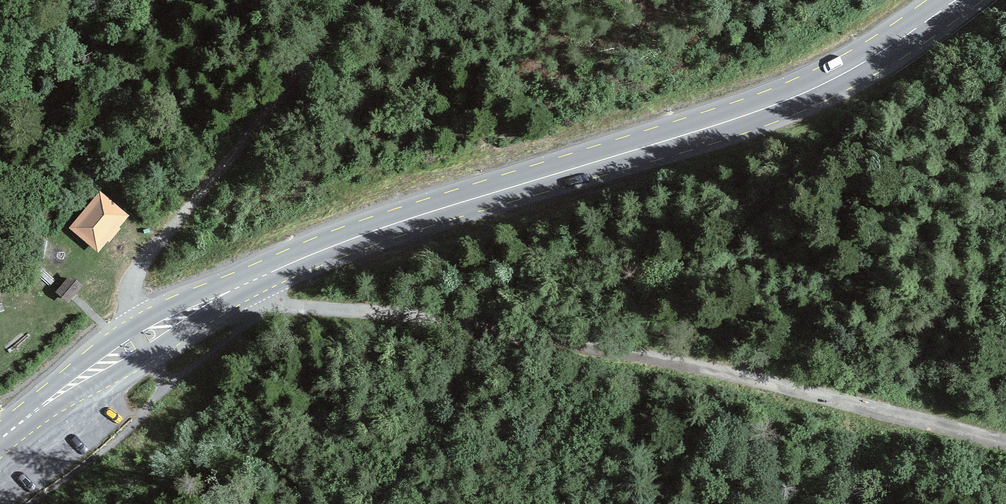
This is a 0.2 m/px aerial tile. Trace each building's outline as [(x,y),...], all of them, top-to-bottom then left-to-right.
[(99,188),(67,226),(99,252),(130,214),(99,188)] [(83,287),(71,277),(56,295),(68,306),(83,287)]
